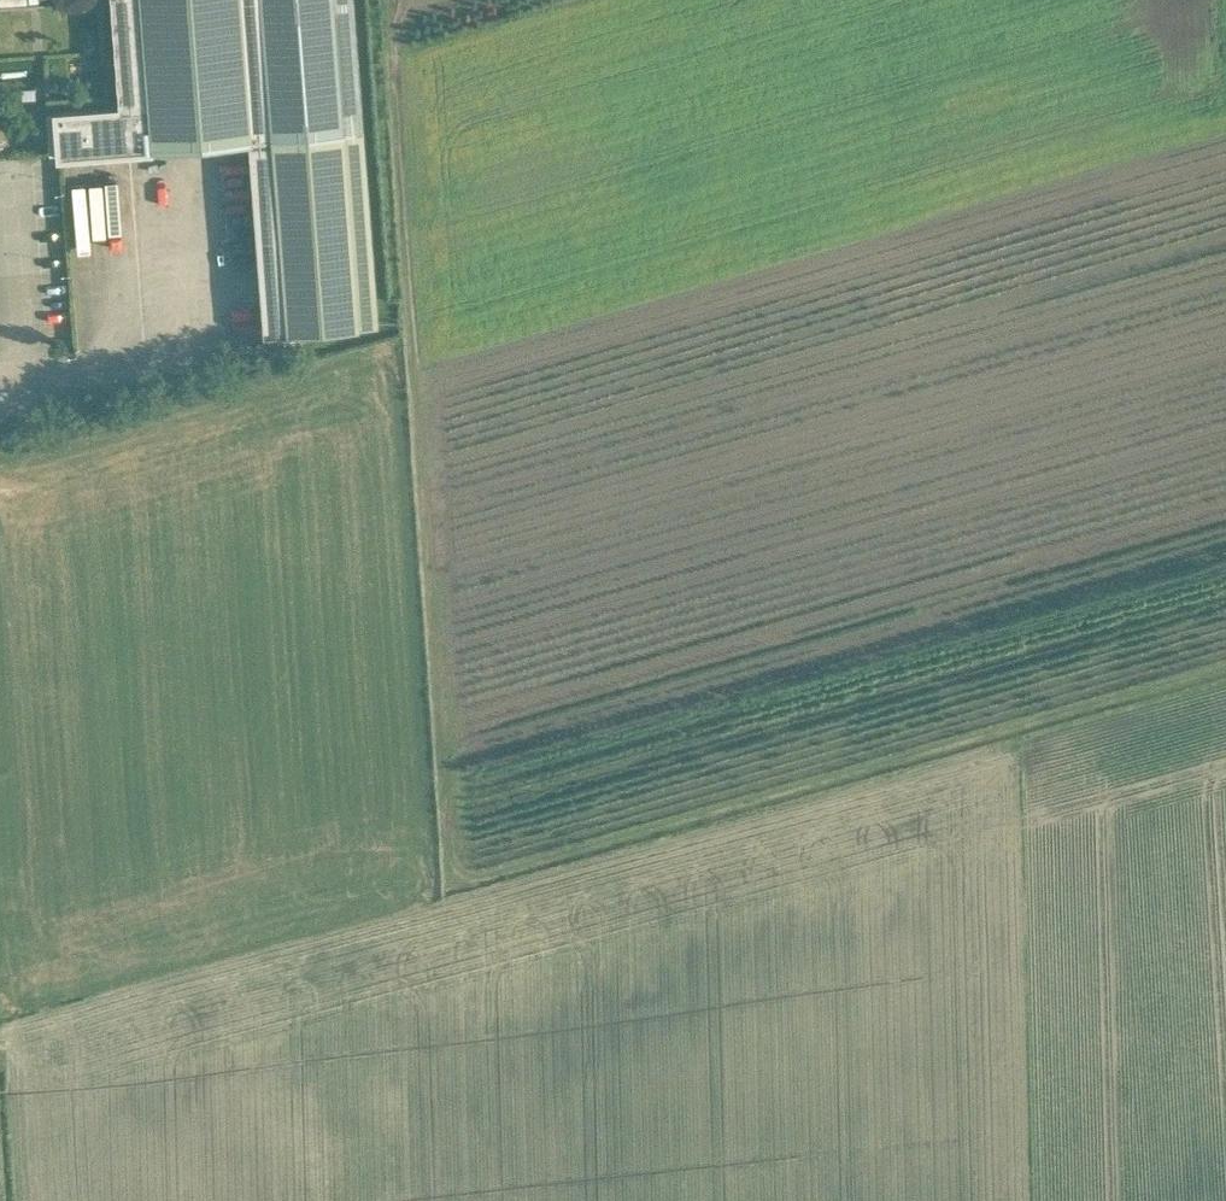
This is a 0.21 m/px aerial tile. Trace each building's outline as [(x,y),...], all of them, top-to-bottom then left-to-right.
[(59,154),(249,139),(264,332),(378,323),(353,0),(347,0),(112,19),(119,106),(56,111),(59,154)] [(112,19),(347,0),(110,0),(112,19)] [(89,206),(86,188),(85,188),(83,174),(72,175),(77,208),(89,206)]
